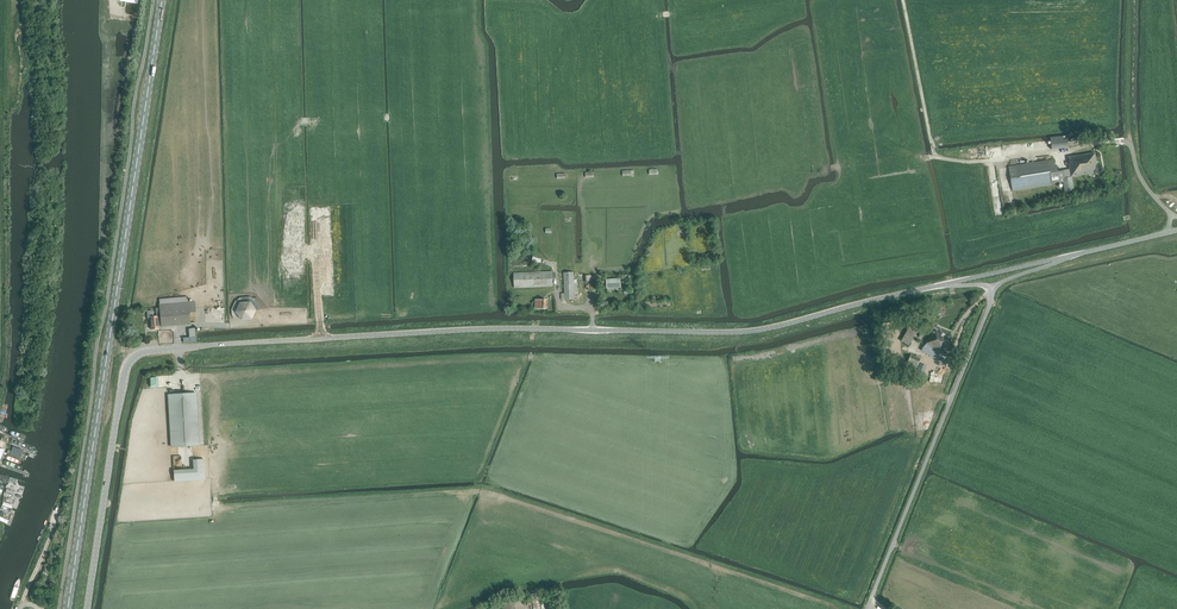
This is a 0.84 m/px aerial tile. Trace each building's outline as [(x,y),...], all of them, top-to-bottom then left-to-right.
[(1050,137),(1051,150),(1068,148),(1068,145),(1077,144),(1077,139),(1067,140),(1067,135),(1050,137)] [(1062,171),(1057,171),(1055,159),(1009,167),(1012,190),(1052,184),(1051,180),(1062,178),(1065,192),(1074,191),(1072,177),(1098,172),(1095,153),(1069,157),(1069,158),(1068,158),(1069,163),(1068,163),(1069,169),(1062,171)] [(553,286),(552,272),(552,271),(514,273),(514,288),(553,286)] [(573,272),(564,272),(565,293),(561,293),(561,299),(575,299),(573,272)] [(620,278),(606,279),(607,288),(621,287),(620,278)] [(547,300),(535,299),(535,309),(547,309),(547,300)] [(159,304),(159,308),(156,308),(156,317),(153,317),(153,311),(147,311),(147,320),(150,320),(151,329),(158,329),(158,326),(161,326),(190,323),(189,313),(195,312),(194,302),(159,304)] [(236,312),(242,320),(252,319),(256,310),(251,302),(241,303),(236,312)] [(205,321),(225,322),(225,308),(206,307),(205,321)] [(925,344),(921,350),(939,361),(952,341),(947,338),(948,337),(940,332),(942,329),(937,326),(935,329),(931,326),(921,341),(925,344)] [(909,346),(917,331),(910,327),(901,341),(909,346)] [(911,355),(908,362),(907,365),(916,369),(917,366),(918,366),(921,359),(911,355)] [(920,364),(915,376),(921,378),(926,366),(920,364)] [(169,395),(171,428),(172,448),(198,446),(195,393),(169,395)] [(13,446),(9,454),(19,458),(22,450),(13,446)] [(193,460),(194,470),(174,471),(174,482),(205,480),(204,460),(193,460)] [(530,594),(532,608),(541,608),(539,593),(530,594)] [(525,601),(511,603),(512,608),(527,608),(525,601)]
